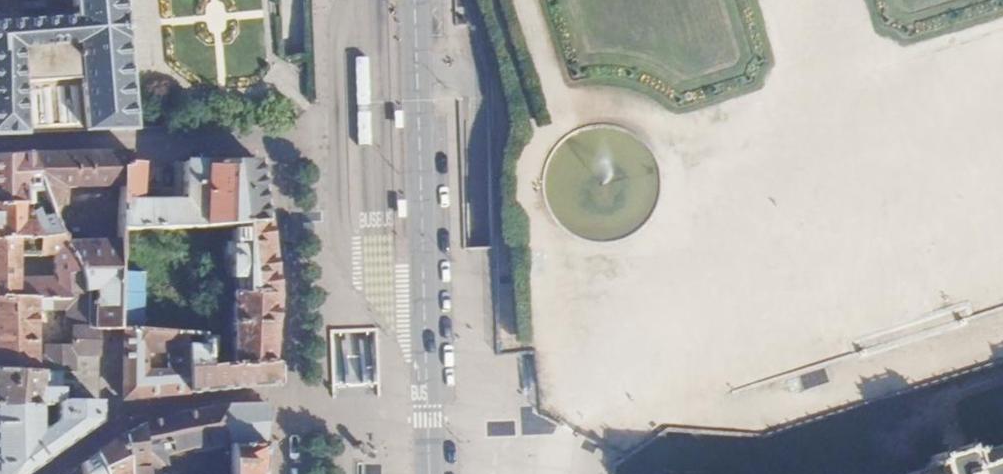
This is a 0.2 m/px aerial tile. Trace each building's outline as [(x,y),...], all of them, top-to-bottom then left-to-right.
[(0,21),(0,132),(131,128),(123,39),(125,39),(124,26),(123,12),(120,12),(119,0),(69,0),(71,16),(0,21)] [(43,154),(28,154),(40,194),(44,206),(49,221),(54,242),(65,289),(84,289),(85,325),(93,326),(93,331),(96,331),(100,331),(116,332),(117,274),(117,243),(59,242),(59,236),(53,221),(57,220),(57,213),(53,213),(53,203),(59,194),(59,187),(117,187),(117,175),(123,165),(124,161),(106,152),(43,154)] [(0,156),(0,205),(33,206),(31,194),(40,194),(28,154),(0,156)] [(226,161),(183,163),(182,203),(138,203),(138,165),(123,165),(117,175),(117,187),(117,230),(173,231),(237,227),(266,222),(257,160),(226,161)] [(40,194),(31,194),(33,206),(44,206),(40,194)] [(0,205),(0,240),(54,242),(49,221),(29,222),(27,213),(30,212),(30,211),(33,207),(33,206),(0,205)] [(30,212),(27,213),(29,222),(49,221),(44,206),(33,206),(33,207),(30,211),(30,212)] [(237,248),(228,248),(229,278),(237,279),(237,292),(229,293),(231,356),(207,356),(208,366),(269,363),(277,297),(266,222),(237,227),(237,248)] [(65,296),(65,289),(54,242),(0,240),(0,297),(65,296)] [(143,274),(117,274),(116,332),(118,332),(120,332),(143,333),(143,274)] [(84,289),(65,289),(65,296),(0,297),(0,370),(58,371),(73,371),(73,357),(96,357),(96,331),(93,331),(93,326),(85,325),(84,289)] [(120,398),(190,392),(188,335),(143,333),(120,332),(120,398)] [(203,336),(188,335),(190,392),(202,391),(275,385),(277,363),(269,363),(208,366),(207,356),(207,340),(203,340),(203,336)] [(73,357),(73,371),(73,403),(96,402),(96,357),(73,357)] [(0,370),(0,404),(58,403),(58,371),(0,370)] [(73,371),(58,371),(58,403),(73,403),(73,371)] [(73,403),(58,403),(0,404),(0,473),(24,473),(95,421),(96,402),(73,403)] [(118,439),(127,473),(168,473),(163,466),(168,456),(221,443),(230,441),(230,445),(262,446),(266,406),(231,404),(144,423),(118,439)] [(90,458),(99,473),(123,473),(117,439),(90,458)] [(230,441),(221,443),(221,467),(229,467),(230,445),(230,441)] [(266,446),(262,446),(230,445),(229,467),(229,473),(261,473),(266,446)] [(999,447),(1000,451),(971,459),(968,452),(964,453),(961,447),(953,450),(954,453),(936,459),(934,455),(927,457),(929,463),(925,464),(928,473),(924,473),(1002,473),(1002,445),(999,447)] [(80,473),(99,473),(90,458),(79,465),(80,473)] [(66,473),(80,473),(79,465),(66,473)]
